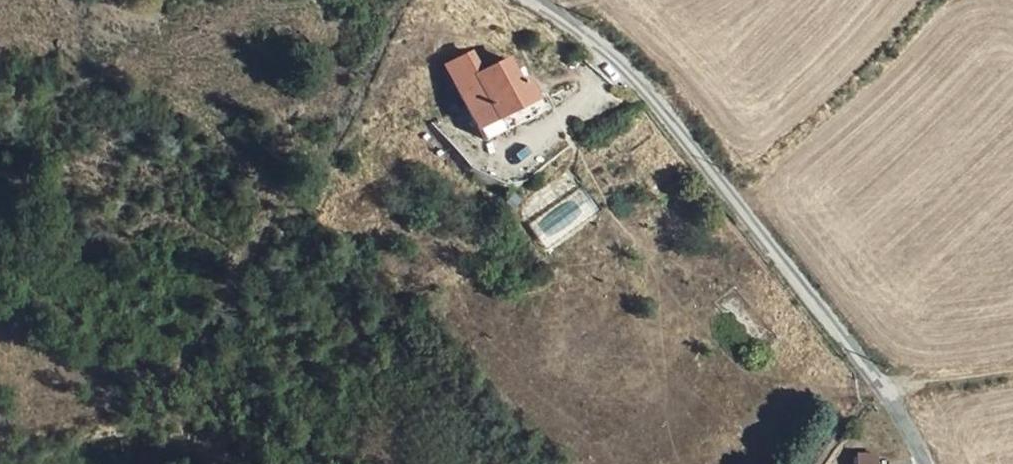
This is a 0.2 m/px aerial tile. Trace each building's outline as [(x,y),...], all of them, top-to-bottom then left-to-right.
[(529,59),(527,59),(516,39),(485,53),(506,96),(543,77),(536,61),(534,60),(532,59),(529,59)] [(476,142),(506,127),(500,116),(470,130),(476,142)]
